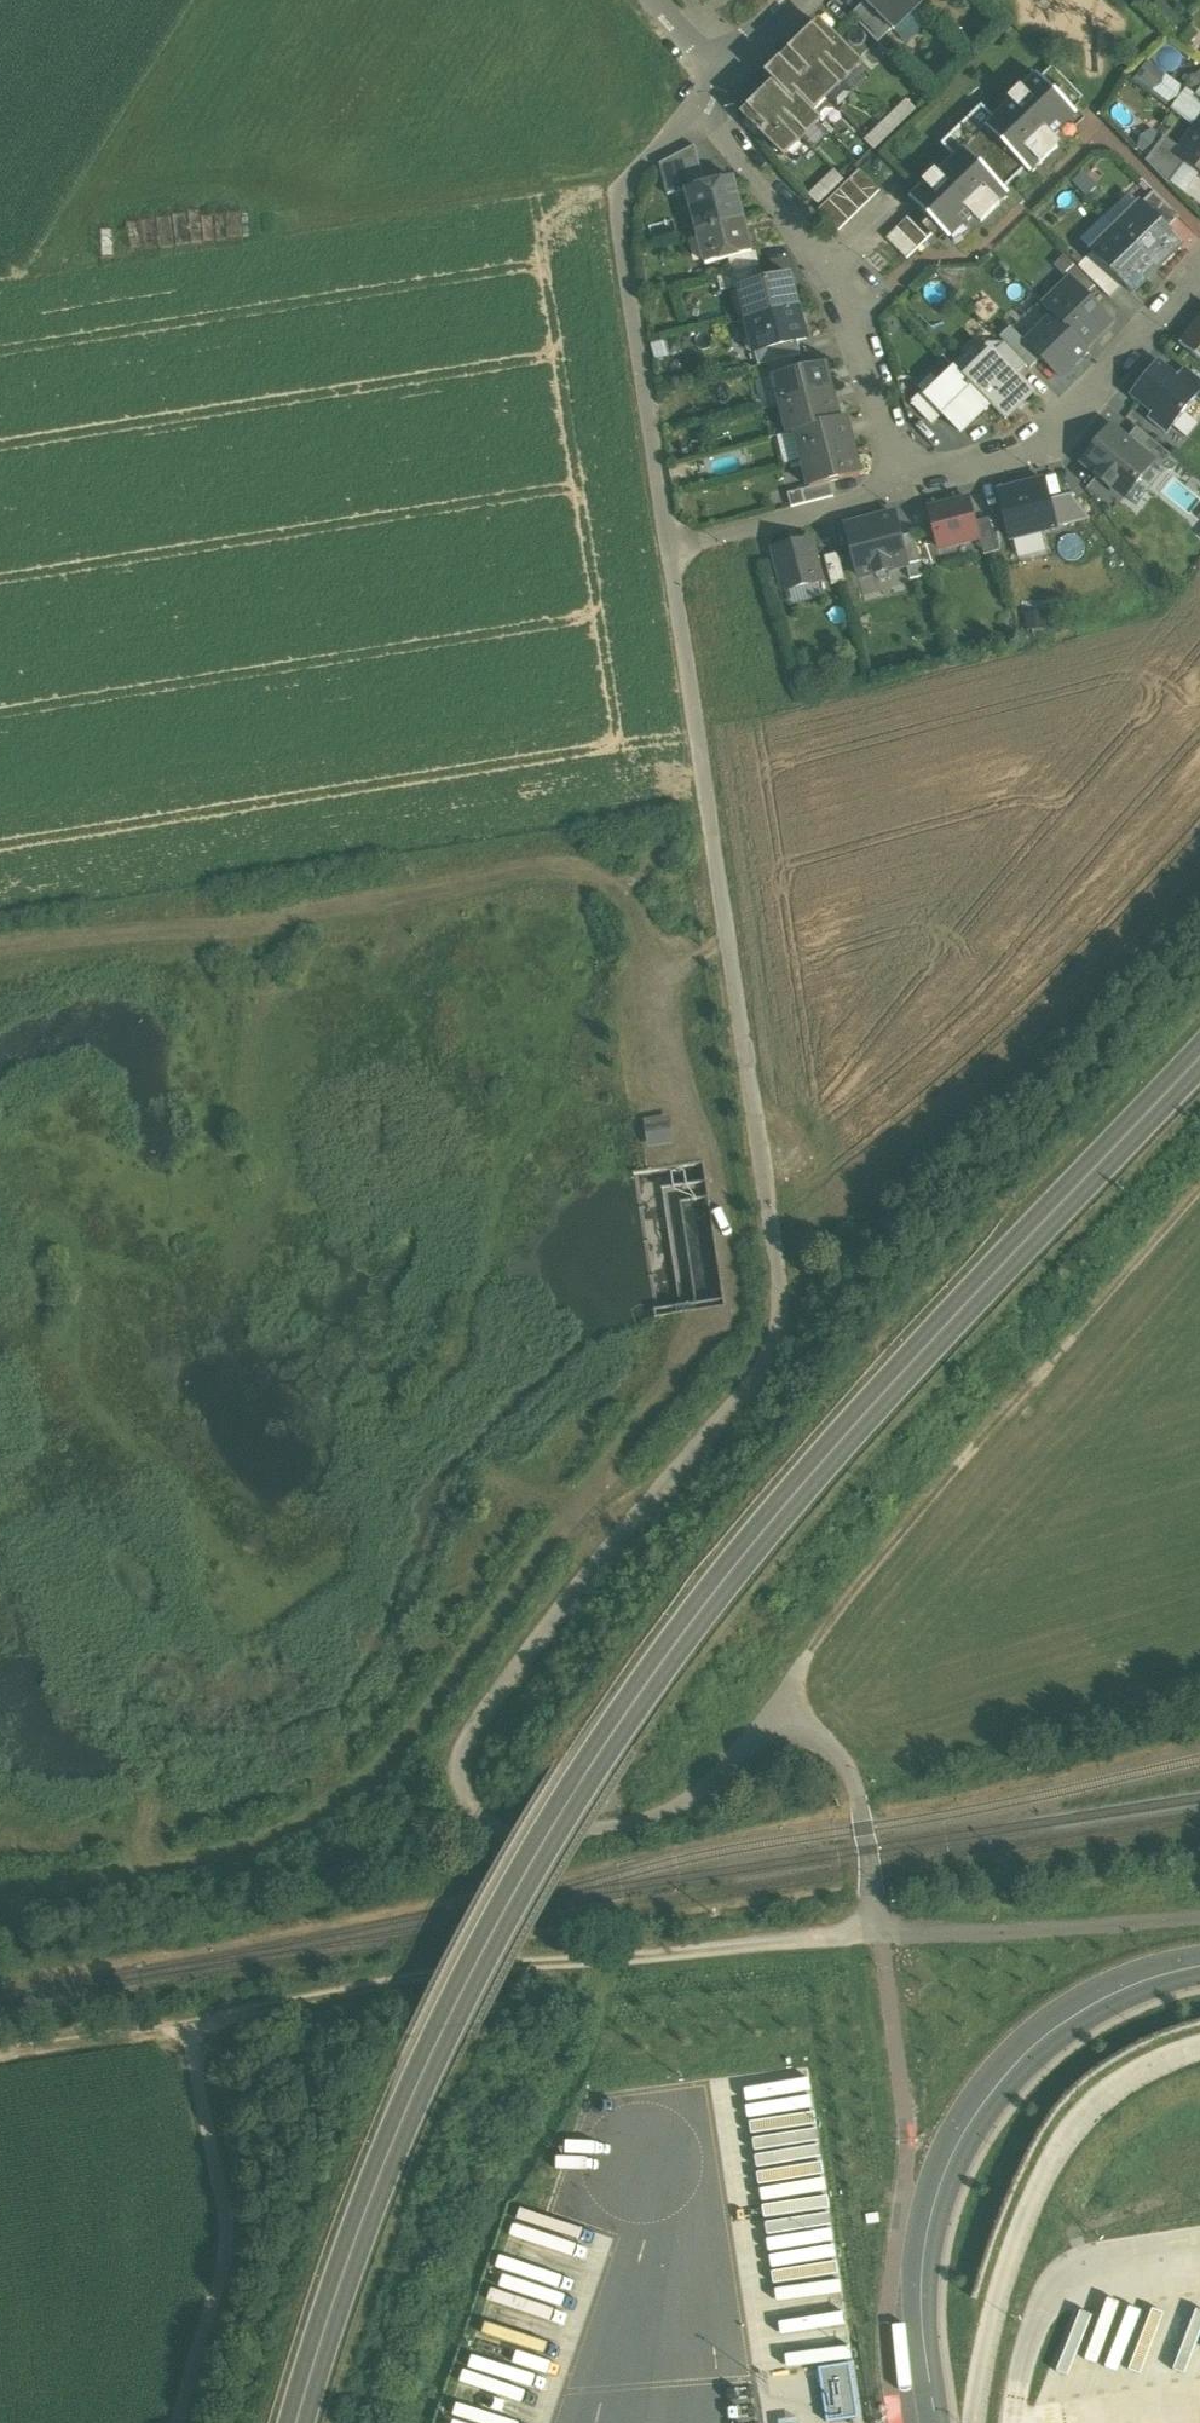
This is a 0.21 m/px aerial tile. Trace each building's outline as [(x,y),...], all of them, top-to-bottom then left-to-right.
[(912,0),(863,0),(865,2),(892,29),(894,31),(918,7),(912,0)] [(892,29),(865,2),(851,15),(878,43),(892,29)] [(805,42),(844,82),(860,65),(821,26),(805,42)] [(788,59),(827,98),(844,82),(805,42),(788,59)] [(779,83),(810,115),(827,98),(788,59),(771,75),(779,83)] [(1171,102),(1183,84),(1146,60),(1134,78),(1171,102)] [(1083,97),(1052,66),(1041,78),(1071,109),(1083,97)] [(1037,74),(1010,101),(1012,103),(995,119),(985,129),(1024,169),(1030,174),(1040,165),(1058,147),(1052,141),(1078,116),(1071,109),(1041,78),(1037,74)] [(762,100),(801,139),(818,122),(810,115),(779,83),(762,100)] [(1196,96),(1180,117),(1197,129),(1199,125),(1199,98),(1196,96)] [(863,139),(873,149),(916,109),(906,98),(863,139)] [(801,139),(762,100),(745,117),(784,156),(801,139)] [(1024,169),(985,129),(995,119),(982,106),(942,145),(955,158),(964,149),(1004,189),(1024,169)] [(1145,155),(1159,135),(1147,127),(1134,147),(1145,155)] [(1197,129),(1181,150),(1177,157),(1185,163),(1199,174),(1199,132),(1197,129)] [(1181,150),(1164,137),(1146,162),(1169,185),(1185,163),(1177,157),(1181,150)] [(695,146),(660,164),(668,195),(686,190),(705,185),(695,146)] [(955,158),(938,174),(937,173),(909,199),(917,208),(938,229),(950,241),(975,216),(981,222),(1000,204),(1009,195),(1004,189),(964,149),(955,158)] [(816,201),(843,179),(835,170),(809,192),(816,201)] [(880,191),(860,170),(850,180),(870,201),(880,191)] [(705,185),(686,190),(697,232),(744,220),(733,178),(705,185)] [(870,201),(850,180),(839,190),(859,211),(870,201)] [(859,211),(839,190),(829,200),(849,221),(859,211)] [(1179,217),(1154,191),(1140,205),(1166,230),(1179,217)] [(849,221),(829,200),(819,210),(839,231),(849,221)] [(1166,230),(1140,205),(1116,229),(1157,270),(1181,246),(1166,230)] [(938,229),(917,208),(907,218),(927,239),(938,229)] [(927,239),(907,218),(897,229),(917,249),(927,239)] [(744,220),(697,232),(705,265),(729,259),(752,253),(744,220)] [(917,249),(897,229),(887,239),(907,259),(917,249)] [(1157,270),(1116,229),(1092,252),(1093,253),(1123,284),(1133,294),(1157,270)] [(752,253),(729,259),(733,273),(760,266),(756,252),(752,253)] [(1123,284),(1093,253),(1079,267),(1110,298),(1123,284)] [(1095,286),(1064,255),(1054,265),(1069,281),(1084,297),(1095,286)] [(738,287),(764,280),(760,266),(733,273),(717,277),(721,292),(738,287)] [(798,307),(790,274),(764,280),(738,287),(747,320),(798,307)] [(1084,297),(1069,281),(1043,306),(1054,317),(1082,346),(1096,332),(1098,334),(1110,323),(1084,297)] [(798,307),(747,320),(751,337),(748,338),(745,343),(747,351),(752,353),(755,353),(797,342),(807,339),(798,307)] [(1054,317),(1026,344),(1041,359),(1060,378),(1087,351),(1082,346),(1054,317)] [(1179,344),(1199,361),(1199,319),(1179,344)] [(1041,359),(1026,344),(1011,328),(1000,338),(1005,344),(1027,365),(1031,369),(1041,359)] [(801,355),(797,342),(755,353),(759,367),(774,362),(793,358),(801,355)] [(979,352),(986,358),(993,352),(1017,376),(1027,365),(1005,344),(988,343),(979,352)] [(986,358),(965,379),(990,404),(1006,420),(1034,393),(1017,376),(993,352),(986,358)] [(774,362),(778,376),(796,371),(793,358),(774,362)] [(1176,379),(1157,363),(1132,394),(1154,413),(1149,419),(1166,433),(1172,426),(1173,427),(1196,398),(1197,396),(1176,379)] [(778,376),(774,377),(782,405),(832,392),(824,364),(796,371),(778,376)] [(1185,368),(1176,379),(1197,396),(1196,398),(1199,401),(1199,380),(1185,368)] [(956,370),(927,398),(942,414),(961,433),(990,404),(965,379),(956,370)] [(832,392),(782,405),(789,433),(796,432),(839,420),(832,392)] [(927,398),(922,393),(911,403),(932,424),(942,414),(927,398)] [(846,419),(839,420),(796,432),(803,460),(853,447),(846,419)] [(1126,497),(1153,463),(1127,441),(1111,428),(1083,462),(1098,475),(1097,477),(1111,488),(1112,486),(1126,497)] [(1137,428),(1127,441),(1153,463),(1161,469),(1171,456),(1137,428)] [(853,447),(803,460),(810,488),(830,483),(860,475),(853,447)] [(1045,480),(998,492),(1010,539),(1057,527),(1050,499),(1045,480)] [(810,488),(788,493),(791,507),(833,497),(830,483),(810,488)] [(1070,494),(1050,499),(1057,527),(1090,519),(1070,494)] [(970,499),(929,510),(938,547),(979,537),(975,522),(970,499)] [(894,514),(847,526),(860,578),(877,573),(879,582),(892,579),(890,570),(907,566),(900,537),(894,514)] [(990,518),(975,522),(979,537),(984,555),(998,551),(990,518)] [(924,576),(914,534),(900,537),(907,566),(910,579),(924,576)] [(811,540),(773,550),(783,591),(822,582),(811,540)] [(845,581),(838,553),(825,556),(832,585),(845,581)] [(668,1120),(647,1123),(650,1144),(672,1141),(668,1120)] [(827,2422),(860,2417),(851,2364),(818,2370),(827,2422)]
